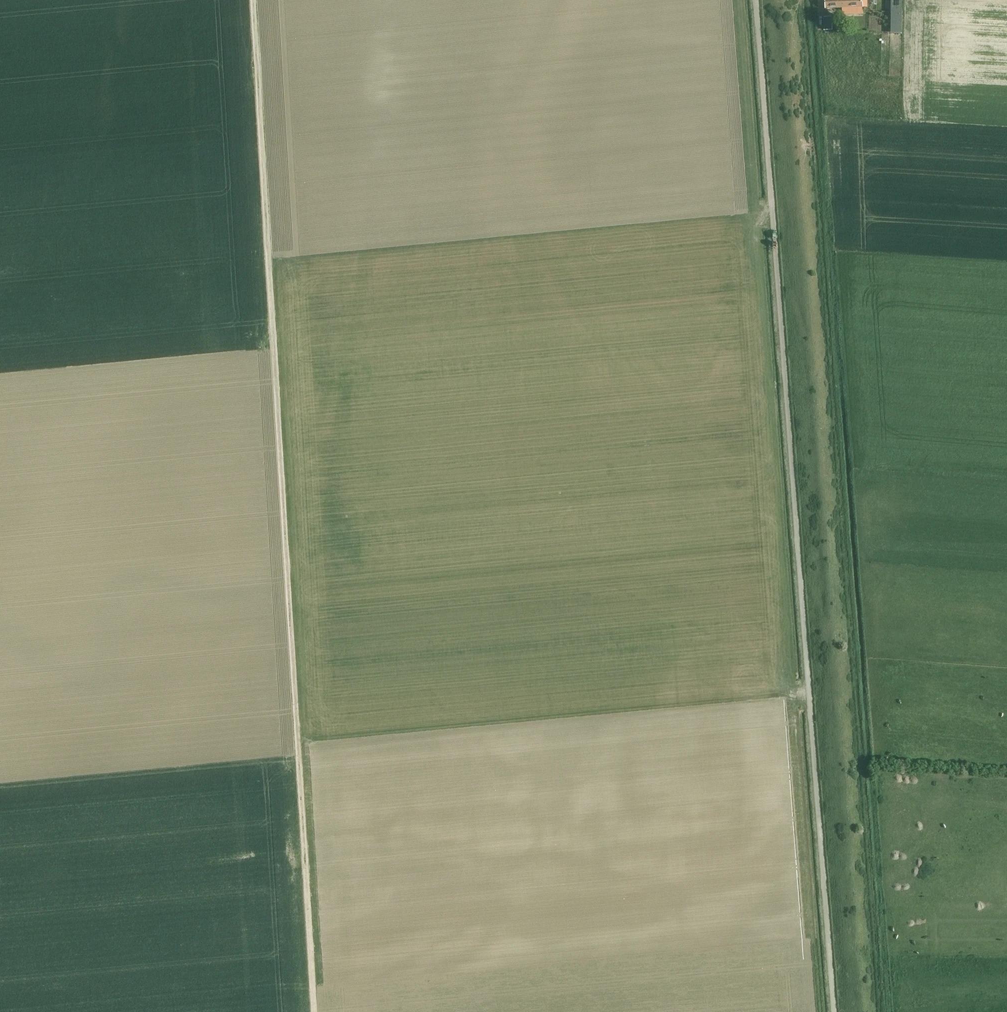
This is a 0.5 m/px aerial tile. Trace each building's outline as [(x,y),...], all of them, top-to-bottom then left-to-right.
[(825,8),(849,8),(849,14),(862,14),(862,7),(867,7),(867,0),(825,0),(825,8)] [(890,21),(896,21),(896,33),(901,33),(901,0),(890,0),(890,21)]
